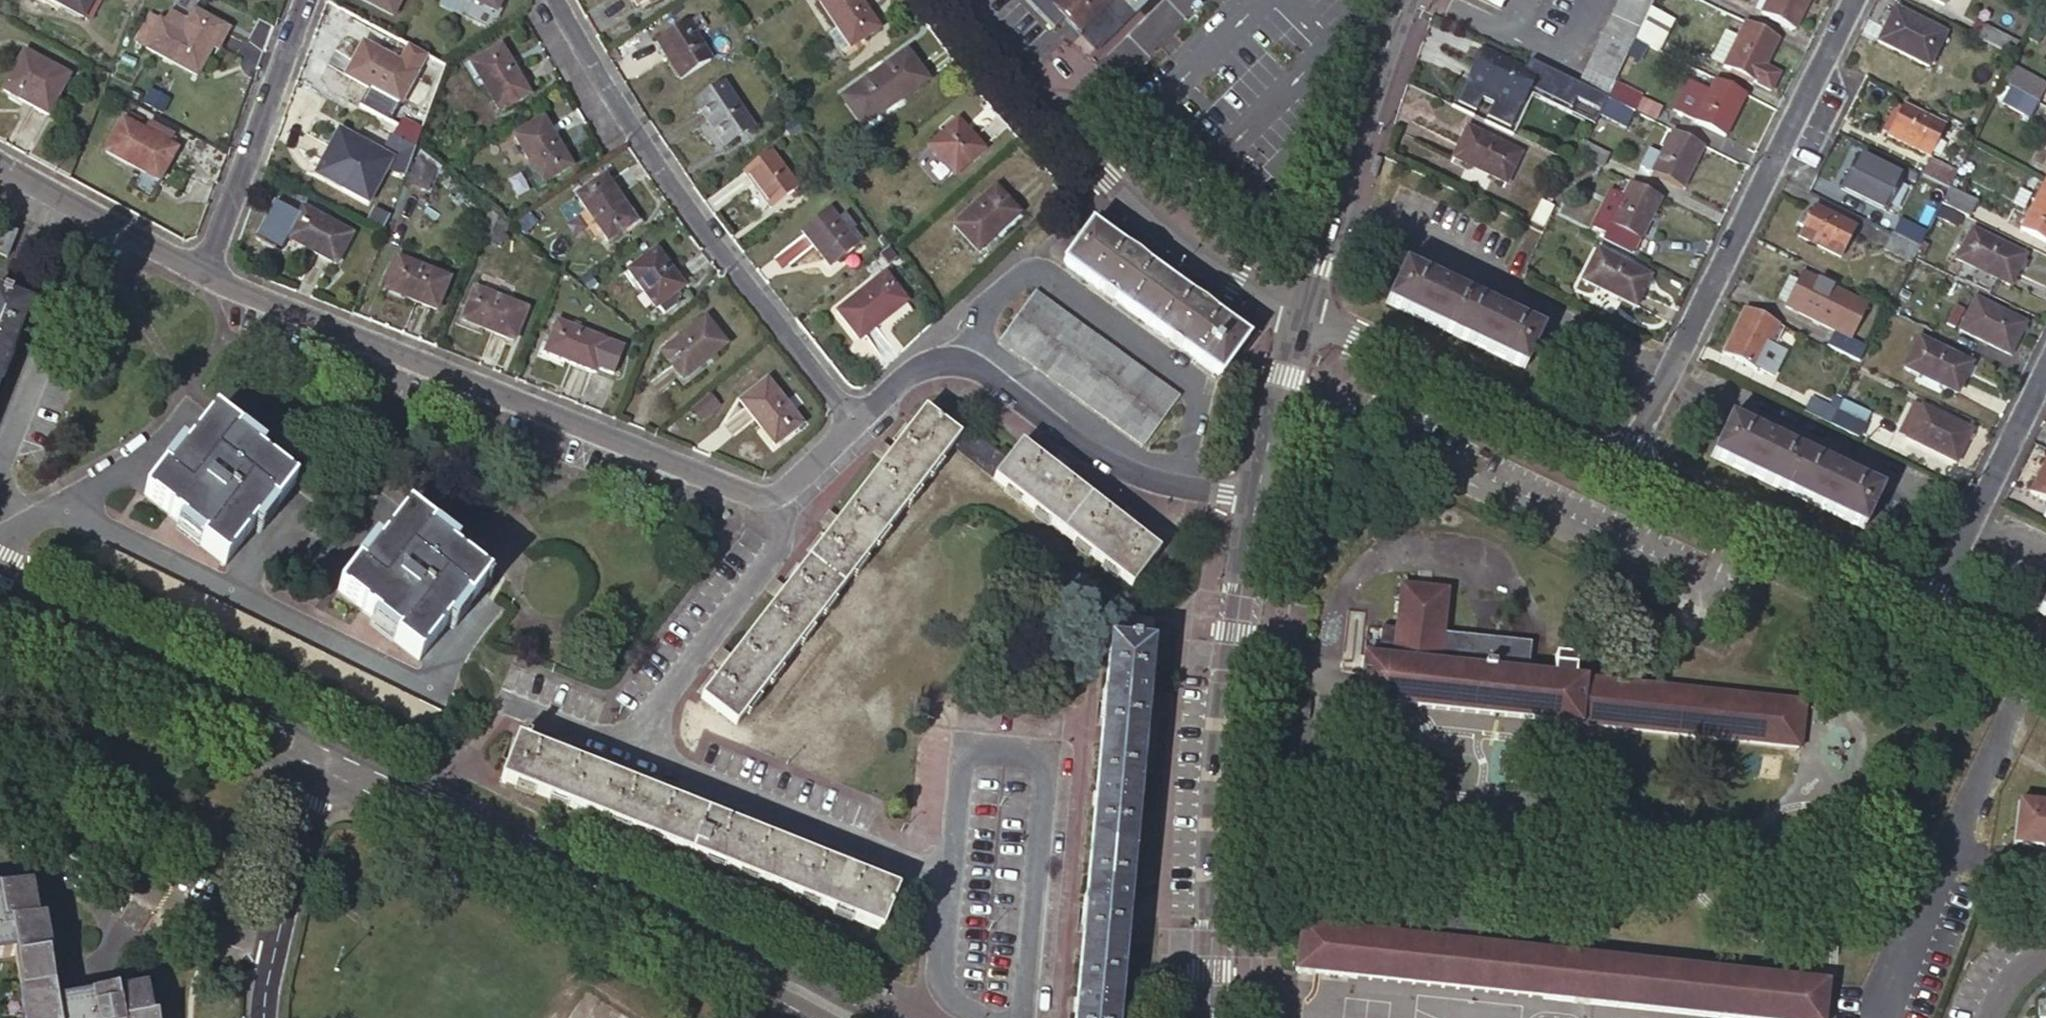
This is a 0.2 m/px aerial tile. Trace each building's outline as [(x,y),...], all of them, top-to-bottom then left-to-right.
[(93,0),(51,0),(84,17),(93,0)] [(401,0),(361,0),(392,16),(401,0)] [(501,0),(472,0),(495,12),(501,0)] [(835,26),(850,47),(879,29),(859,0),(821,0),(818,2),(835,26)] [(1079,35),(1093,49),(1126,17),(1132,11),(1120,0),(1060,0),(1052,8),(1079,35)] [(1143,0),(1120,0),(1132,11),(1143,0)] [(1499,8),(1502,0),(1482,0),(1499,8)] [(1578,84),(1606,98),(1614,82),(1627,56),(1634,40),(1654,0),(1618,0),(1578,84)] [(1755,10),(1761,13),(1767,0),(1760,0),(1755,10)] [(1809,0),(1767,0),(1761,13),(1794,30),(1809,0)] [(1928,68),(1944,34),(1893,10),(1877,42),(1928,68)] [(220,50),(231,31),(193,11),(187,22),(169,12),(164,23),(159,20),(144,47),(197,76),(214,46),(220,50)] [(1649,13),(1634,40),(1646,46),(1658,52),(1672,25),(1649,13)] [(706,28),(698,16),(657,41),(681,79),(711,61),(694,35),(706,28)] [(1764,67),(1778,39),(1745,22),(1737,38),(1723,67),(1770,91),(1779,74),(1764,67)] [(850,47),(835,26),(826,32),(840,54),(850,47)] [(2023,44),(1987,26),(1980,39),(2016,57),(2023,44)] [(1712,61),(1723,67),(1737,38),(1726,33),(1712,61)] [(1646,46),(1634,40),(1627,56),(1638,61),(1646,46)] [(378,94),(399,104),(399,105),(417,72),(362,43),(345,75),(378,94)] [(499,112),(528,94),(500,46),(471,64),(499,112)] [(1481,51),(1478,50),(1451,107),(1512,136),(1533,93),(1595,123),(1599,114),(1601,109),(1573,96),(1569,104),(1530,85),(1510,128),(1486,117),(1475,112),(1457,103),(1481,51)] [(906,51),(841,98),(867,133),(882,122),(878,116),(927,81),(906,51)] [(1481,51),(1457,103),(1475,112),(1481,99),(1492,104),(1486,117),(1510,128),(1530,85),(1569,104),(1573,96),(1601,109),(1606,98),(1578,84),(1529,60),(1523,72),(1481,51)] [(49,115),(69,77),(24,53),(4,91),(49,115)] [(2045,88),(2018,74),(2011,88),(2038,103),(2045,88)] [(1709,91),(1688,81),(1673,110),(1694,120),(1694,121),(1725,136),(1745,95),(1714,80),(1709,91)] [(1614,82),(1606,98),(1634,112),(1642,96),(1614,82)] [(726,145),(753,127),(723,84),(696,103),(726,145)] [(2038,103),(2011,88),(2003,104),(2029,119),(2038,103)] [(393,115),(399,104),(378,94),(372,104),(393,115)] [(1634,112),(1606,98),(1601,109),(1599,114),(1626,127),(1634,112)] [(1930,156),(1944,126),(1902,105),(1887,135),(1930,156)] [(542,184),(571,166),(542,118),(513,135),(542,184)] [(145,133),(122,120),(105,152),(159,181),(176,150),(167,145),(171,137),(149,125),(145,133)] [(956,175),(984,149),(957,120),(929,146),(956,175)] [(1506,182),(1520,153),(1467,128),(1453,157),(1506,182)] [(375,190),(392,158),(338,129),(321,161),(375,190)] [(1682,188),(1703,146),(1673,131),(1660,155),(1649,149),(1640,166),(1652,172),(1652,173),(1682,188)] [(1585,144),(1578,157),(1601,168),(1608,155),(1585,144)] [(772,208),(797,188),(766,147),(740,167),(772,208)] [(1885,210),(1901,177),(1857,156),(1841,188),(1885,210)] [(1930,161),(1922,176),(1949,189),(1956,174),(1930,161)] [(608,241),(636,222),(604,176),(576,195),(608,241)] [(1661,198),(1630,183),(1623,197),(1609,190),(1593,224),(1606,230),(1603,238),(1633,253),(1661,198)] [(2045,183),(2021,229),(2045,242),(2045,183)] [(978,251),(1019,213),(995,188),(954,226),(978,251)] [(1975,202),(1949,189),(1941,205),(1967,218),(1975,202)] [(1840,256),(1855,227),(1813,206),(1798,236),(1840,256)] [(335,264),(351,234),(302,207),(286,238),(335,264)] [(830,266),(862,240),(853,228),(855,226),(844,213),(837,218),(828,208),(801,231),(830,266)] [(1956,227),(1960,217),(1942,208),(1938,217),(1956,227)] [(507,225),(489,210),(477,239),(497,247),(507,225)] [(1899,220),(1892,234),(1919,248),(1926,233),(1899,220)] [(5,258),(15,233),(0,227),(0,256),(5,258)] [(1244,339),(1090,228),(1063,264),(1219,376),(1244,339)] [(2010,286),(2024,256),(1971,231),(1957,260),(2010,286)] [(1919,248),(1892,234),(1886,247),(1912,261),(1914,257),(1919,248)] [(685,287),(656,248),(627,270),(655,309),(658,307),(664,315),(678,305),(676,302),(680,299),(676,294),(685,287)] [(1635,305),(1649,277),(1597,251),(1583,279),(1635,305)] [(436,310),(449,278),(397,257),(384,289),(436,310)] [(1524,368),(1541,331),(1404,266),(1387,303),(1524,368)] [(859,340),(908,302),(884,273),(836,311),(859,340)] [(1802,273),(1798,279),(1788,300),(1785,306),(1834,330),(1834,331),(1847,338),(1849,336),(1850,337),(1866,305),(1802,273)] [(1788,300),(1798,279),(1790,275),(1780,296),(1788,300)] [(513,341),(526,309),(474,288),(461,320),(513,341)] [(1034,292),(997,342),(1142,447),(1178,397),(1034,292)] [(28,307),(9,299),(10,297),(2,294),(1,296),(0,296),(0,377),(28,307)] [(2010,354),(2025,323),(1974,298),(1959,330),(2010,354)] [(1777,324),(1745,309),(1723,354),(1756,370),(1757,368),(1772,375),(1783,352),(1768,344),(1777,324)] [(683,380),(727,345),(705,318),(661,353),(683,380)] [(608,342),(556,321),(543,353),(595,373),(608,342)] [(1866,348),(1847,338),(1834,331),(1827,345),(1859,361),(1866,348)] [(1957,392),(1971,363),(1918,337),(1904,366),(1957,392)] [(775,445),(802,424),(767,381),(741,402),(775,445)] [(1810,398),(1803,412),(1830,425),(1837,411),(1810,398)] [(1956,463),(1972,431),(1921,406),(1906,437),(1956,463)] [(950,448),(958,437),(923,410),(891,452),(888,450),(879,462),(881,464),(837,522),(835,520),(826,532),(828,534),(784,590),(782,588),(773,600),(775,602),(731,658),(729,656),(719,668),(722,670),(699,700),(735,726),(950,448)] [(1830,425),(1858,438),(1864,423),(1837,411),(1830,425)] [(199,549),(224,568),(269,508),(273,511),(293,486),(234,440),(238,436),(212,416),(166,476),(162,472),(142,498),(202,544),(199,549)] [(1863,528),(1880,491),(1729,420),(1711,456),(1863,528)] [(950,448),(967,461),(1129,588),(1157,553),(1129,531),(1131,529),(1119,519),(1117,521),(1061,477),(1062,475),(1050,465),(1048,467),(1019,444),(1007,460),(966,427),(958,437),(950,448)] [(888,450),(881,444),(872,457),(879,462),(888,450)] [(1055,458),(1050,465),(1062,475),(1068,467),(1055,458)] [(2030,493),(2045,501),(2045,461),(2030,493)] [(1131,529),(1137,521),(1124,511),(1119,519),(1131,529)] [(396,639),(418,663),(463,605),(467,607),(482,588),(486,592),(490,587),(485,584),(487,582),(428,535),(431,531),(407,512),(360,571),(356,568),(336,593),(392,644),(396,639)] [(827,514),(818,526),(826,532),(835,520),(827,514)] [(782,588),(775,582),(765,595),(773,600),(782,588)] [(1580,725),(1799,748),(1803,703),(1526,673),(1529,644),(1442,634),(1446,591),(1399,586),(1395,629),(1380,628),(1377,657),(1363,656),(1358,701),(1580,725)] [(1151,620),(1112,617),(1075,1017),(1115,1017),(1151,620)] [(722,651),(713,663),(719,668),(729,656),(722,651)] [(849,871),(850,869),(835,863),(834,866),(754,834),(755,831),(741,825),(740,828),(659,796),(660,794),(646,788),(645,791),(563,758),(565,756),(550,750),(549,753),(526,743),(528,740),(521,737),(519,741),(515,739),(499,781),(880,932),(897,891),(849,871)] [(568,747),(554,741),(550,750),(565,756),(568,747)] [(664,786),(650,780),(646,788),(660,794),(664,786)] [(2045,847),(2045,805),(2018,802),(2014,844),(2045,847)] [(758,823),(744,817),(741,825),(755,831),(758,823)] [(850,869),(853,861),(838,855),(835,863),(850,869)] [(144,988),(115,993),(114,990),(54,1000),(47,957),(50,956),(44,921),(37,922),(31,887),(0,893),(0,954),(14,951),(20,991),(17,991),(21,1017),(149,1017),(144,988)] [(1725,1017),(1822,1017),(1826,984),(1478,945),(1481,914),(1434,909),(1431,940),(1298,927),(1293,973),(1725,1017)]
